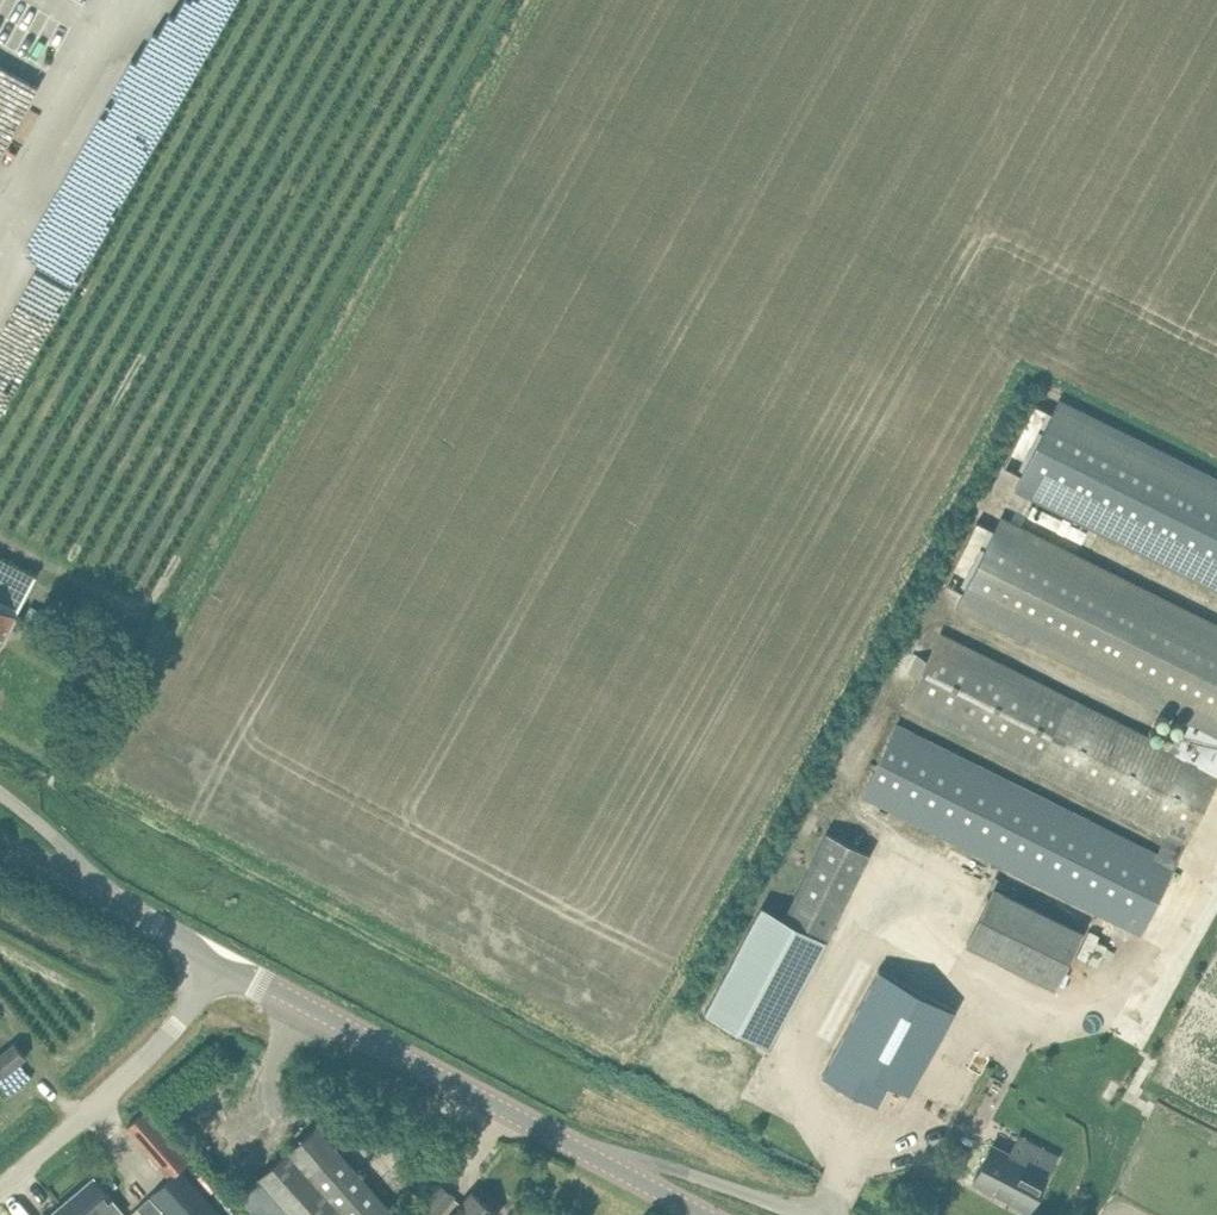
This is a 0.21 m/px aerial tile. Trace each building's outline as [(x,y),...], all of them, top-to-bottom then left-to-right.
[(136,177),(188,97),(160,79),(164,73),(147,62),(107,123),(112,126),(88,164),(116,181),(124,169),(136,177)] [(77,247),(91,231),(76,219),(63,235),(77,247)] [(37,311),(62,322),(89,262),(63,251),(37,311)] [(22,334),(48,345),(56,324),(31,314),(22,334)] [(1014,489),(1216,591),(1216,478),(1059,399),(1014,489)] [(1033,505),(1028,515),(1081,541),(1086,532),(1033,505)] [(956,606),(1188,722),(1176,748),(1216,769),(1216,622),(1001,515),(993,530),(962,592),(956,606)] [(16,613),(0,604),(0,643),(16,613)] [(861,795),(1141,933),(1216,778),(1216,769),(1176,748),(940,632),(903,705),(1166,835),(1158,850),(898,721),(861,795)] [(9,671),(0,666),(0,687),(9,671)] [(827,935),(869,849),(826,828),(784,914),(827,935)] [(1055,986),(1083,929),(994,885),(966,942),(1055,986)] [(768,1047),(826,940),(762,906),(705,1012),(768,1047)] [(878,968),(821,1075),(877,1105),(889,1084),(910,1095),(956,1009),(878,968)] [(1060,1066),(1067,1044),(1054,1041),(1047,1062),(1060,1066)] [(26,1057),(14,1042),(0,1054),(0,1075),(1,1077),(26,1057)] [(134,1119),(126,1127),(127,1129),(170,1177),(180,1168),(188,1161),(159,1129),(144,1111),(134,1119)] [(316,1125),(239,1192),(259,1214),(396,1214),(316,1125)] [(1029,1209),(1048,1173),(993,1144),(973,1180),(1029,1209)] [(136,1207),(143,1214),(156,1214),(163,1208),(169,1214),(222,1214),(180,1168),(170,1177),(136,1207)] [(60,1205),(68,1214),(122,1214),(125,1213),(111,1198),(93,1176),(60,1205)] [(453,1194),(438,1182),(423,1201),(412,1214),(436,1214),(453,1194)] [(498,1213),(471,1191),(451,1214),(496,1214),(498,1213)] [(48,1214),(68,1214),(60,1205),(48,1214)]
